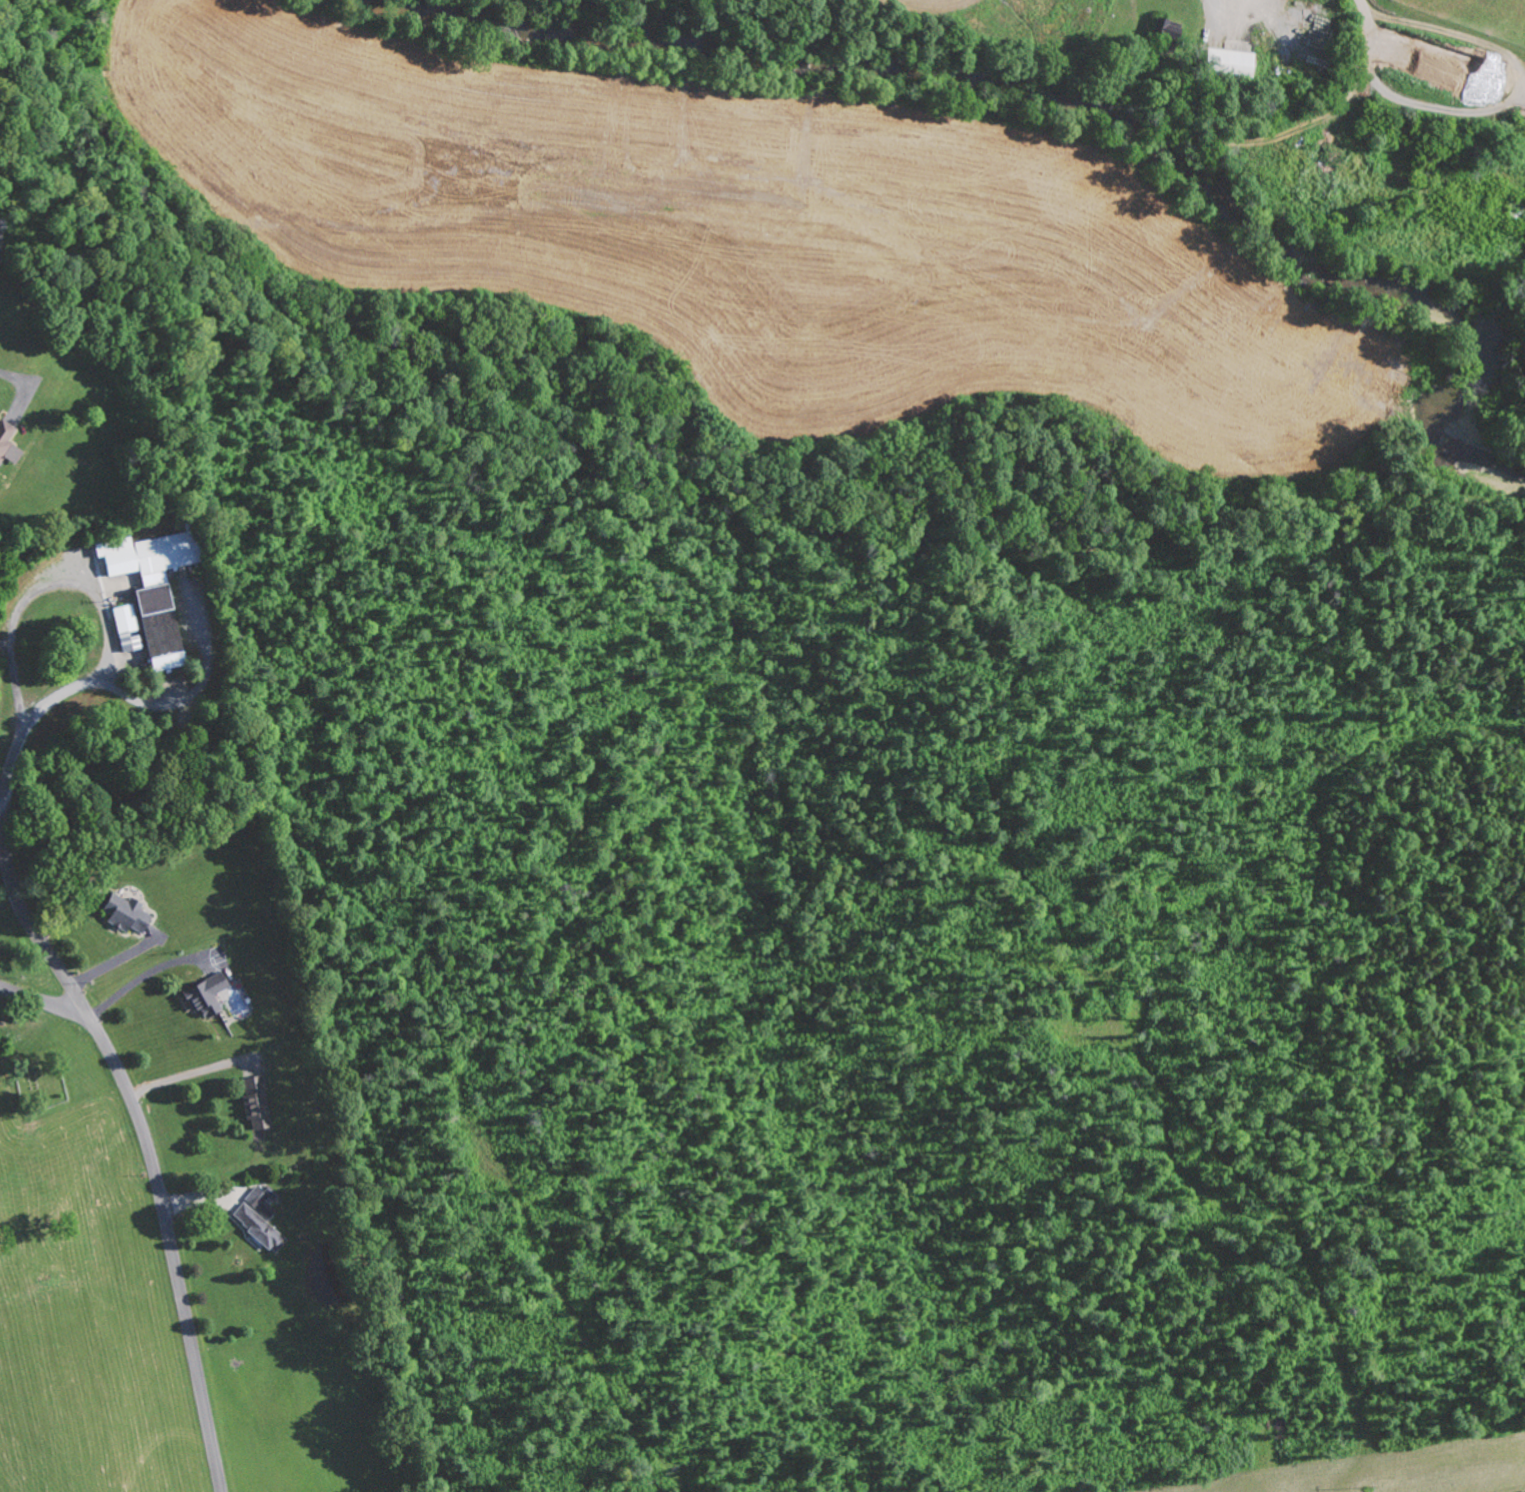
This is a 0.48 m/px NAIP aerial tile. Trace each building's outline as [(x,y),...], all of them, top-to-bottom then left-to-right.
[(1156,36),(1165,38),(1163,48),(1181,51),(1183,29),(1169,27),(1169,25),(1158,23),(1156,36)] [(1259,52),(1211,47),(1208,71),(1256,76),(1259,52)] [(4,418),(0,425),(0,467),(7,457),(18,464),(27,451),(11,440),(19,428),(4,418)] [(170,569),(206,562),(200,529),(135,541),(134,536),(97,543),(100,557),(107,556),(111,576),(143,571),(146,588),(139,589),(154,671),(188,665),(170,569)] [(125,652),(145,648),(142,635),(134,637),(133,631),(141,629),(135,604),(116,608),(125,652)] [(146,934),(156,916),(144,910),(147,904),(133,897),(131,901),(115,893),(106,911),(113,915),(110,922),(130,932),(133,927),(146,934)] [(187,990),(197,1014),(203,1011),(207,1019),(226,1011),(218,994),(233,987),(226,972),(187,990)] [(276,1127),(265,1075),(245,1079),(248,1096),(245,1097),(250,1120),(254,1120),(256,1131),(276,1127)] [(290,1239),(270,1223),(276,1214),(265,1206),(272,1196),(258,1186),(233,1219),(280,1253),(290,1239)]
